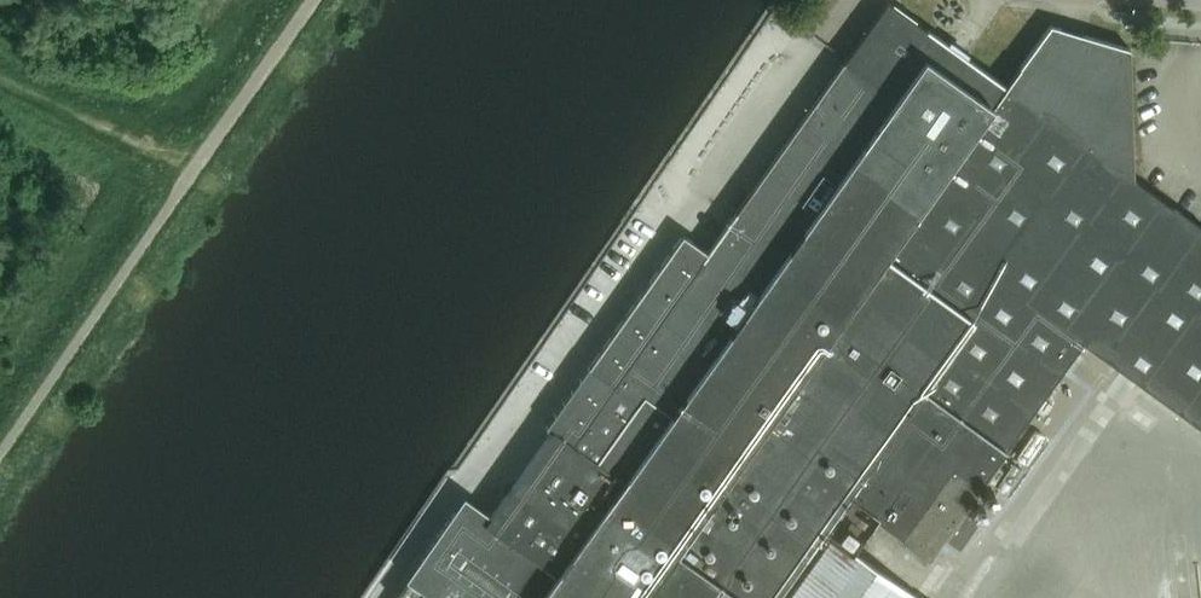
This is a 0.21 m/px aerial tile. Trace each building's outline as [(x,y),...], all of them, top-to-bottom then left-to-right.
[(397,597),(780,597),(827,532),(837,539),(831,547),(795,597),(918,597),(854,551),(875,521),(929,559),(944,539),(961,550),(971,536),(980,522),(964,511),(1081,347),(1200,433),(1200,235),(1136,187),(1132,48),(1087,35),(1060,27),(1052,25),(1007,87),(965,56),(948,44),(890,2),(888,1),(849,57),(709,254),(682,235),(638,300),(590,369),(590,370),(547,430),(554,434),(494,520),(466,501),(409,579),(410,580),(397,597)]
